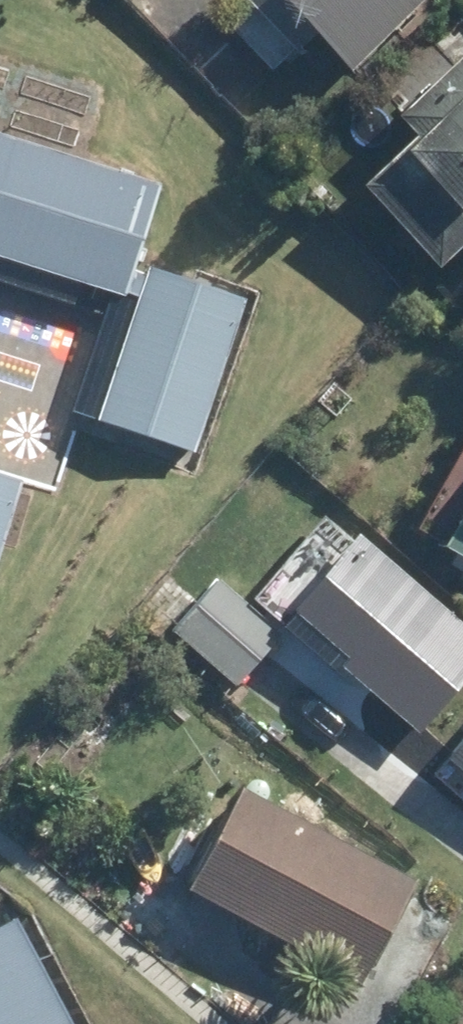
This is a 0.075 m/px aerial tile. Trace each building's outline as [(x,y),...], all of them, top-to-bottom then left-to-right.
[(295,54),(313,35),(352,73),(425,0),(241,0),(295,54)] [(273,73),(249,47),(208,85),(233,111),(273,73)] [(398,118),(419,142),(364,190),(434,267),(461,244),(462,246),(462,61),(398,118)] [(126,298),(161,186),(0,137),(0,260),(126,298)] [(149,259),(99,410),(189,441),(239,290),(149,259)] [(18,471),(0,466),(0,528),(18,471)] [(175,620),(235,678),(281,630),(221,572),(175,620)] [(327,619),(344,632),(322,661),(327,664),(317,676),(371,720),(376,714),(453,775),(462,762),(462,643),(388,583),(381,591),(361,576),(327,619)] [(354,773),(408,818),(438,783),(384,736),(354,773)] [(243,780),(187,879),(357,973),(412,873),(243,780)] [(0,928),(0,1023),(86,1023),(29,913),(0,928)]
